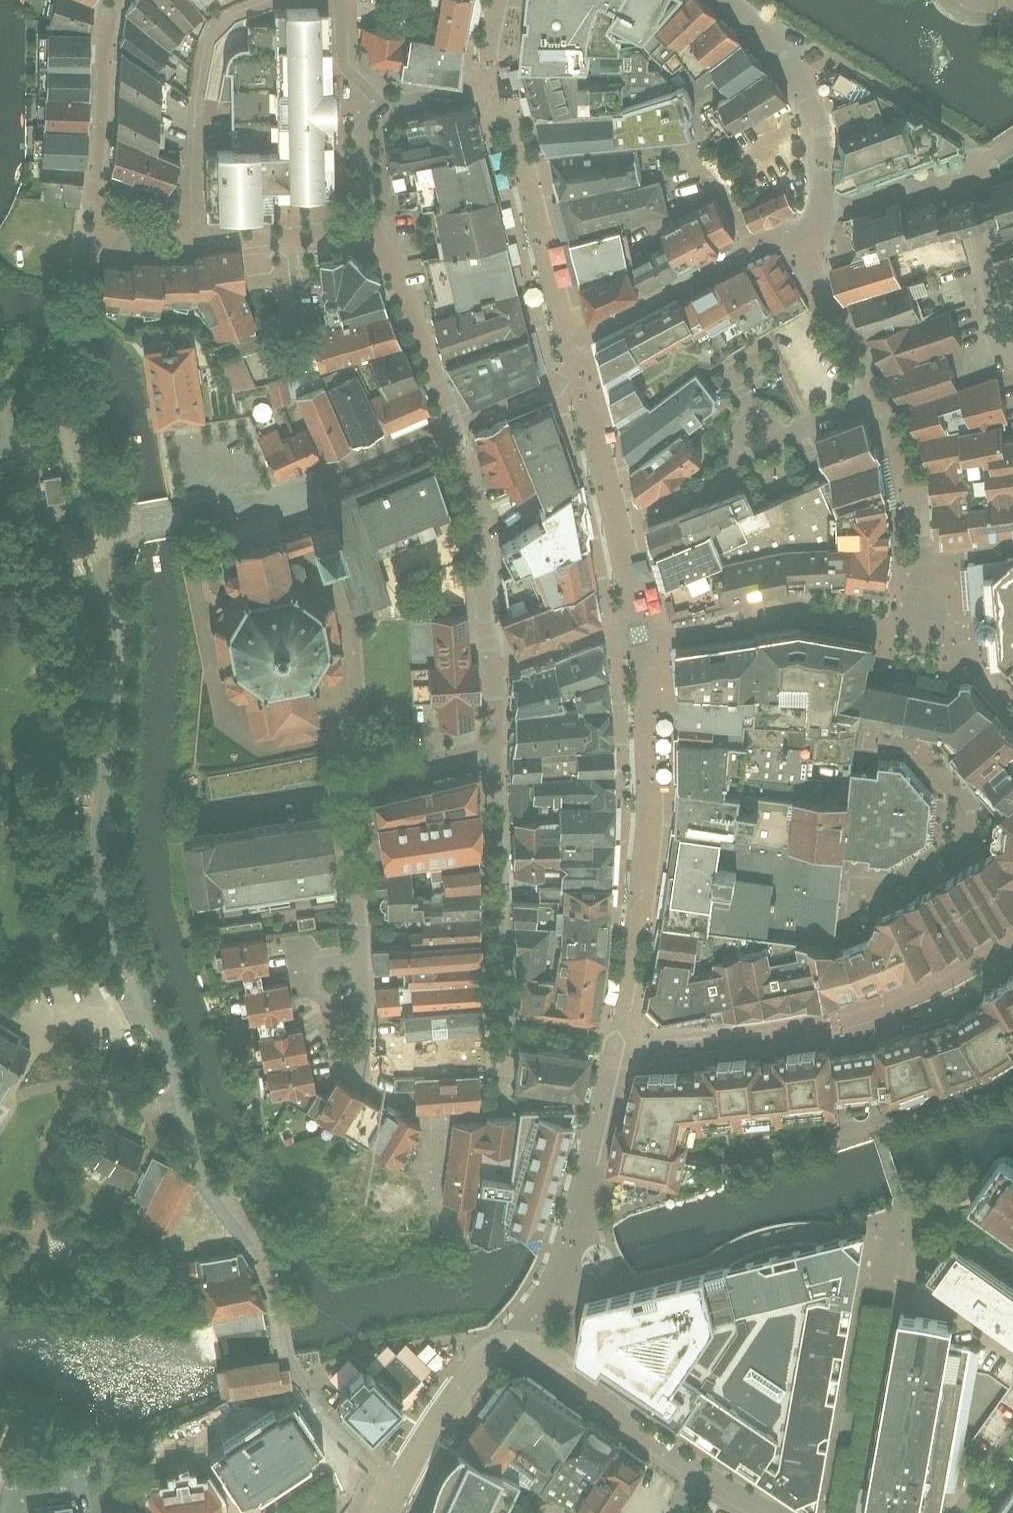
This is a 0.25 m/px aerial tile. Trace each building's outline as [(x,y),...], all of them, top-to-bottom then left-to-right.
[(93,4),(79,0),(53,0),(48,26),(87,32),(93,4)] [(123,13),(166,48),(180,28),(152,0),(131,0),(123,13)] [(180,28),(197,8),(189,0),(152,0),(180,28)] [(197,8),(206,0),(189,0),(197,8)] [(467,0),(435,0),(429,38),(464,42),(467,0)] [(528,63),(599,62),(600,47),(638,47),(654,27),(682,0),(526,0),(526,4),(529,5),(528,14),(525,13),(522,63),(528,63)] [(701,0),(682,0),(654,27),(681,55),(720,19),(701,0)] [(330,192),(327,5),(271,6),(271,21),(245,21),(245,47),(239,47),(236,47),(233,49),(230,51),(228,54),(226,58),(224,63),(225,71),(229,70),(231,148),(202,149),(203,215),(268,214),(268,193),(330,192)] [(123,13),(117,51),(158,76),(166,48),(123,13)] [(739,41),(720,19),(681,55),(700,76),(707,70),(739,41)] [(87,32),(48,26),(43,60),(85,66),(87,32)] [(362,29),(357,72),(389,76),(391,58),(397,59),(400,34),(362,29)] [(458,85),(464,42),(429,38),(400,34),(397,59),(391,58),(389,76),(458,85)] [(739,41),(707,70),(725,95),(763,71),(739,41)] [(599,62),(528,63),(539,109),(613,105),(677,84),(638,47),(600,47),(599,62)] [(117,51),(116,93),(153,109),(158,76),(117,51)] [(84,93),(85,66),(43,60),(42,92),(84,93)] [(782,99),(763,71),(725,95),(714,103),(733,131),(782,99)] [(830,181),(842,187),(946,150),(947,143),(845,73),(820,81),(827,102),(833,101),(846,96),(848,101),(829,108),(839,136),(833,137),(830,181)] [(613,105),(539,109),(547,151),(637,142),(693,136),(687,126),(698,120),(689,86),(677,84),(613,105)] [(82,130),(84,93),(42,92),(41,128),(82,130)] [(116,93),(114,136),(149,150),(153,109),(116,93)] [(387,166),(481,151),(469,107),(415,114),(404,117),(393,123),(387,132),(385,142),(387,166)] [(82,130),(41,128),(38,161),(41,161),(78,165),(82,130)] [(114,136),(111,172),(161,192),(171,161),(149,150),(114,136)] [(637,142),(547,151),(557,196),(621,181),(646,176),(637,142)] [(429,208),(490,193),(481,151),(387,166),(392,191),(417,186),(422,208),(429,208)] [(75,204),(78,165),(41,161),(39,182),(45,182),(44,201),(75,204)] [(621,181),(557,196),(568,242),(617,227),(639,221),(661,212),(655,182),(623,190),(621,181)] [(754,201),(743,206),(754,227),(795,208),(785,186),(754,201)] [(940,208),(948,239),(975,233),(989,229),(990,237),(1012,229),(1012,197),(1009,193),(1001,188),(962,200),(940,208)] [(441,257),(504,245),(490,193),(429,208),(441,257)] [(664,243),(677,267),(716,247),(713,241),(730,232),(714,199),(691,211),(692,214),(658,231),(664,243)] [(850,224),(852,263),(888,252),(948,239),(940,208),(902,219),(898,209),(850,224)] [(617,227),(568,242),(577,285),(625,263),(617,227)] [(990,237),(998,262),(1012,257),(1012,229),(990,237)] [(664,243),(625,263),(637,287),(677,267),(664,243)] [(454,308),(513,289),(504,245),(441,257),(454,308)] [(778,252),(749,267),(771,310),(801,295),(778,252)] [(832,270),(846,302),(900,286),(888,252),(852,263),(832,270)] [(202,308),(217,347),(233,340),(240,358),(261,350),(254,333),(256,332),(237,294),(242,292),(240,256),(185,262),(186,267),(136,269),(136,274),(107,271),(98,308),(120,313),(139,315),(159,316),(160,309),(202,308)] [(344,261),(318,266),(330,332),(389,316),(378,285),(373,284),(376,279),(344,261)] [(625,263),(577,285),(584,314),(637,287),(625,263)] [(771,310),(749,267),(721,281),(751,340),(779,325),(771,310)] [(851,304),(868,336),(926,317),(917,294),(928,290),(924,280),(851,304)] [(751,340),(721,281),(693,295),(706,322),(723,354),(751,340)] [(441,358),(524,329),(513,289),(454,308),(427,317),(441,358)] [(723,354),(706,322),(693,295),(594,350),(617,423),(698,370),(723,354)] [(801,295),(771,310),(779,325),(803,313),(809,311),(801,295)] [(868,336),(887,372),(946,351),(962,346),(948,310),(926,317),(868,336)] [(399,352),(389,316),(330,332),(311,338),(315,353),(321,375),(367,362),(399,352)] [(441,358),(467,408),(539,376),(524,329),(441,358)] [(311,338),(261,350),(266,364),(315,353),(311,338)] [(196,346),(147,352),(156,424),(205,418),(196,346)] [(887,372),(906,407),(958,390),(946,351),(887,372)] [(384,402),(415,390),(399,352),(367,362),(384,402)] [(698,370),(617,423),(629,465),(681,427),(720,398),(698,370)] [(906,407),(921,436),(1005,419),(995,373),(958,390),(906,407)] [(353,452),(328,390),(323,379),(292,386),(297,402),(310,435),(322,465),(353,452)] [(371,408),(358,379),(328,390),(353,452),(385,439),(371,408)] [(292,386),(268,391),(273,408),(297,402),(292,386)] [(428,422),(415,390),(384,402),(371,408),(385,439),(428,422)] [(529,490),(534,507),(577,481),(551,404),(500,425),(529,490)] [(852,515),(889,512),(877,454),(863,416),(818,435),(833,476),(843,516),(852,515)] [(921,436),(938,534),(946,532),(947,540),(978,535),(977,530),(1012,524),(1012,428),(1006,429),(1005,419),(921,436)] [(500,425),(474,436),(496,487),(504,483),(511,498),(529,490),(500,425)] [(681,427),(629,465),(638,498),(702,458),(681,427)] [(283,438),(260,447),(276,485),(322,465),(310,435),(286,446),(283,438)] [(328,500),(347,560),(340,563),(354,607),(387,596),(374,552),(451,519),(430,457),(328,500)] [(42,475),(43,498),(61,497),(59,474),(42,475)] [(750,510),(764,551),(791,544),(853,544),(852,515),(843,516),(833,476),(750,510)] [(588,541),(577,481),(534,507),(527,511),(532,521),(505,539),(505,542),(493,550),(507,573),(588,541)] [(743,492),(645,531),(653,550),(717,525),(728,562),(764,551),(750,510),(743,492)] [(853,544),(849,585),(888,589),(891,548),(889,512),(852,515),(853,544)] [(717,525),(653,550),(659,581),(719,564),(728,562),(717,525)] [(228,600),(223,598),(217,607),(222,610),(214,624),(211,624),(211,627),(214,627),(222,669),(220,671),(221,673),(224,672),(231,677),(228,681),(229,692),(237,698),(246,697),(254,737),(276,733),(277,742),(316,735),(313,715),(316,714),(312,689),(315,688),(316,690),(319,688),(317,686),(322,679),(326,681),(337,679),(342,670),(339,660),(335,657),(339,649),(342,650),(343,647),(340,646),(332,604),(334,602),(333,600),(330,601),(318,592),(321,587),(312,580),(308,585),(298,577),(299,576),(299,575),(304,569),(303,561),(295,557),(289,559),(288,560),(286,560),(284,550),(314,541),(310,529),(282,538),(235,548),(239,570),(237,570),(237,569),(229,571),(225,577),(226,585),(233,589),(235,589),(235,590),(228,600)] [(595,580),(588,541),(507,573),(504,574),(509,615),(595,580)] [(773,591),(796,586),(791,544),(764,551),(773,591)] [(796,586),(849,585),(853,544),(791,544),(796,586)] [(728,603),(773,591),(764,551),(728,562),(719,564),(728,603)] [(974,559),(976,612),(984,612),(982,613),(980,616),(980,619),(981,623),(983,626),(985,627),(987,628),(992,628),(993,663),(1007,662),(1012,670),(1012,558),(974,559)] [(728,603),(719,564),(659,581),(665,615),(669,619),(728,603)] [(600,614),(595,580),(509,615),(501,618),(516,648),(600,614)] [(438,724),(472,722),(471,703),(478,703),(477,675),(470,675),(466,616),(408,619),(413,702),(436,700),(438,724)] [(858,685),(866,649),(792,635),(672,653),(673,694),(741,697),(799,701),(796,749),(849,755),(852,725),(858,685)] [(603,646),(514,676),(515,716),(565,708),(564,690),(607,676),(603,646)] [(611,703),(607,676),(564,690),(565,708),(611,703)] [(901,732),(907,692),(877,688),(858,685),(852,725),(869,727),(901,732)] [(950,756),(991,723),(959,691),(947,703),(907,692),(901,732),(934,737),(950,756)] [(741,697),(673,694),(673,721),(740,724),(741,697)] [(799,701),(741,697),(740,724),(738,746),(796,749),(799,701)] [(612,746),(611,703),(565,708),(515,716),(512,755),(612,746)] [(740,724),(673,721),(673,740),(738,746),(740,724)] [(1012,759),(1012,750),(991,723),(950,756),(975,788),(1012,759)] [(738,746),(673,740),(674,784),(845,804),(847,777),(849,755),(796,749),(738,746)] [(614,773),(612,746),(512,755),(513,780),(537,780),(569,778),(569,773),(614,773)] [(212,795),(323,777),(319,755),(209,773),(212,795)] [(1012,809),(1012,759),(975,788),(1000,819),(1012,809)] [(863,778),(847,777),(845,804),(839,855),(856,857),(866,859),(865,865),(883,867),(922,845),(926,804),(899,774),(876,771),(875,779),(863,778)] [(479,808),(479,772),(371,799),(374,823),(377,823),(479,808)] [(613,807),(614,773),(569,773),(569,778),(537,780),(537,805),(557,806),(613,807)] [(674,784),(670,834),(839,855),(845,804),(674,784)] [(609,852),(613,807),(557,806),(557,818),(557,850),(609,852)] [(478,851),(479,808),(377,823),(383,867),(478,851)] [(1000,819),(995,854),(1012,883),(1012,809),(1000,819)] [(515,876),(557,876),(557,850),(557,818),(515,817),(515,833),(512,833),(511,862),(514,862),(515,876)] [(177,837),(185,897),(219,893),(220,899),(333,884),(324,818),(177,837)] [(829,939),(839,855),(670,834),(659,918),(689,921),(768,931),(829,939)] [(607,885),(609,852),(557,850),(557,876),(556,881),(607,885)] [(1012,915),(1012,883),(995,854),(961,876),(991,928),(1012,915)] [(478,889),(477,864),(432,867),(434,892),(478,889)] [(479,913),(478,889),(434,892),(413,893),(412,875),(371,878),(372,890),(380,889),(381,919),(420,917),(479,913)] [(971,938),(991,928),(961,876),(932,893),(958,944),(971,938)] [(606,906),(607,885),(556,881),(538,880),(537,902),(606,906)] [(932,957),(958,944),(932,893),(907,906),(932,957)] [(604,932),(606,906),(537,902),(513,901),(513,924),(549,927),(604,932)] [(879,982),(932,957),(907,906),(870,923),(877,940),(866,945),(879,982)] [(479,946),(479,913),(420,917),(421,937),(409,937),(409,950),(429,948),(434,948),(479,946)] [(689,921),(659,918),(653,957),(684,961),(689,921)] [(721,1012),(777,1001),(768,931),(689,921),(684,961),(682,974),(715,970),(721,1004),(721,1012)] [(540,1011),(549,927),(513,924),(515,979),(519,1009),(540,1011)] [(600,976),(604,932),(549,927),(540,1011),(594,1016),(600,976)] [(809,1002),(857,989),(843,953),(829,939),(768,931),(777,1001),(807,996),(809,1002)] [(258,935),(216,943),(222,978),(238,975),(246,1020),(253,1019),(256,1036),(253,1037),(258,1065),(302,1057),(297,1028),(282,1031),(279,1016),(287,1014),(282,984),(260,988),(257,973),(264,971),(258,935)] [(870,985),(879,982),(866,945),(855,949),(843,953),(857,989),(870,985)] [(434,948),(436,968),(479,966),(479,946),(434,948)] [(409,950),(374,952),(376,971),(405,969),(436,968),(434,948),(429,948),(409,950)] [(684,961),(653,957),(649,984),(640,986),(638,1000),(658,1018),(721,1004),(715,970),(682,974),(684,961)] [(479,985),(479,966),(436,968),(405,969),(406,990),(479,985)] [(981,994),(985,1002),(951,1021),(870,1048),(876,1099),(890,1108),(936,1094),(984,1076),(1012,1060),(1012,1052),(1011,1048),(1012,1047),(1012,977),(981,994)] [(480,1008),(479,985),(406,990),(379,992),(380,1015),(403,1014),(480,1008)] [(352,996),(353,1045),(364,1044),(363,996),(352,996)] [(484,1029),(480,1008),(403,1014),(405,1036),(484,1029)] [(33,1048),(0,1027),(0,1101),(33,1048)] [(478,1076),(486,1075),(484,1029),(405,1036),(387,1038),(395,1079),(478,1076)] [(577,1058),(515,1048),(510,1083),(571,1093),(577,1058)] [(820,1054),(826,1105),(876,1099),(870,1048),(820,1054)] [(606,1123),(597,1170),(669,1184),(711,1173),(717,1156),(739,1152),(766,1144),(800,1133),(828,1123),(826,1105),(820,1054),(776,1058),(776,1064),(744,1066),(744,1060),(697,1062),(698,1069),(629,1070),(616,1125),(606,1123)] [(302,1057),(258,1065),(266,1095),(277,1093),(339,1131),(359,1094),(331,1078),(321,1092),(309,1087),(302,1057)] [(479,1107),(478,1076),(395,1079),(395,1091),(416,1090),(416,1109),(423,1112),(479,1107)] [(359,1094),(339,1131),(397,1163),(421,1125),(384,1103),(382,1107),(359,1094)] [(512,1120),(454,1124),(439,1202),(461,1207),(459,1229),(470,1231),(469,1241),(496,1244),(499,1227),(533,1232),(549,1185),(554,1164),(568,1111),(515,1110),(512,1120)] [(103,1125),(81,1175),(124,1193),(146,1143),(103,1125)] [(963,1202),(1012,1238),(1012,1166),(997,1155),(963,1202)] [(168,1233),(191,1183),(164,1172),(168,1164),(153,1157),(132,1201),(148,1208),(142,1221),(168,1233)] [(369,1238),(368,1233),(389,1229),(380,1187),(355,1192),(354,1188),(338,1192),(339,1196),(315,1201),(323,1243),(344,1238),(345,1243),(369,1238)] [(572,1351),(814,1512),(816,1512),(861,1234),(581,1303),(572,1351)] [(207,1273),(215,1327),(263,1321),(253,1269),(243,1248),(179,1258),(181,1276),(207,1273)] [(934,1284),(1012,1341),(1012,1295),(956,1254),(934,1284)] [(863,1512),(940,1512),(968,1351),(944,1347),(948,1324),(897,1316),(863,1512)] [(212,1364),(216,1398),(285,1390),(282,1366),(274,1367),(273,1357),(212,1364)] [(368,1372),(334,1405),(368,1440),(422,1387),(400,1365),(380,1385),(368,1372)] [(509,1382),(477,1425),(556,1471),(584,1429),(551,1408),(509,1382)] [(293,1400),(209,1453),(239,1501),(267,1484),(324,1449),(293,1400)] [(464,1448),(520,1481),(543,1494),(556,1471),(477,1425),(464,1448)] [(556,1471),(543,1494),(576,1510),(615,1449),(584,1429),(556,1471)] [(520,1481),(464,1448),(422,1512),(503,1512),(520,1481)] [(576,1510),(582,1512),(625,1512),(651,1472),(615,1449),(576,1510)] [(101,1511),(101,1512),(224,1512),(221,1493),(210,1476),(146,1484),(149,1506),(101,1511)] [(989,1512),(1012,1512),(1012,1484),(989,1512)]
